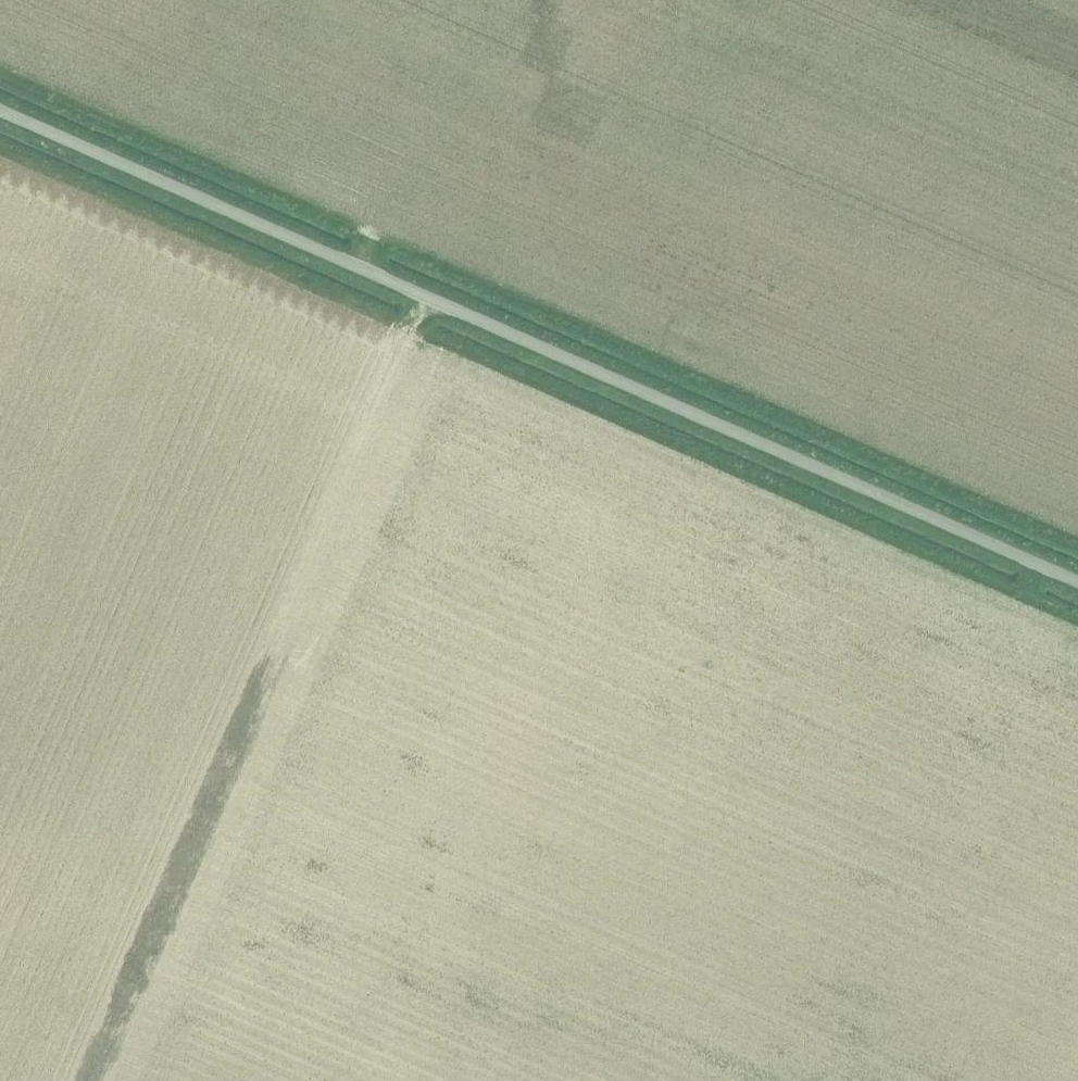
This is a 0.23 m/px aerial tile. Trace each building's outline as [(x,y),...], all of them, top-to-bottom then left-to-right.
[(334,219),(360,220),(361,210),(335,208),(334,219)]
